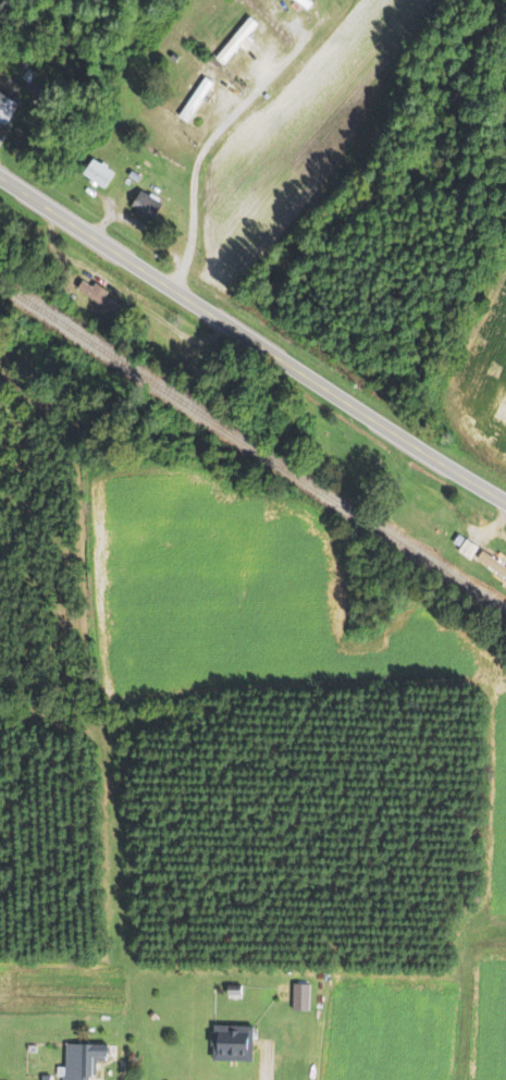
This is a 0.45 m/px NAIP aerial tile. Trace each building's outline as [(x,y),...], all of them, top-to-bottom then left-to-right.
[(245,36),(256,24),(248,17),(212,57),(221,65),(238,47),(243,51),(251,41),(245,36)] [(177,118),(189,124),(210,81),(199,76),(177,118)] [(16,102),(0,94),(0,128),(2,130),(16,102)] [(112,171),(89,156),(79,172),(102,187),(112,171)] [(127,204),(148,217),(157,200),(136,188),(127,204)] [(73,290),(116,313),(120,306),(102,295),(105,289),(91,282),(90,285),(79,279),(73,290)] [(455,550),(468,558),(476,546),(463,538),(455,550)] [(291,986),(291,995),(277,995),(277,986),(291,986)] [(254,1026),(254,1061),(213,1060),(213,1045),(210,1045),(210,1033),(213,1033),(213,1024),(215,1024),(254,1026)] [(88,1077),(88,1079),(62,1079),(62,1077),(57,1077),(57,1075),(57,1067),(66,1067),(66,1043),(108,1043),(108,1056),(106,1056),(106,1059),(96,1059),(96,1075),(91,1075),(91,1077),(88,1077)]
